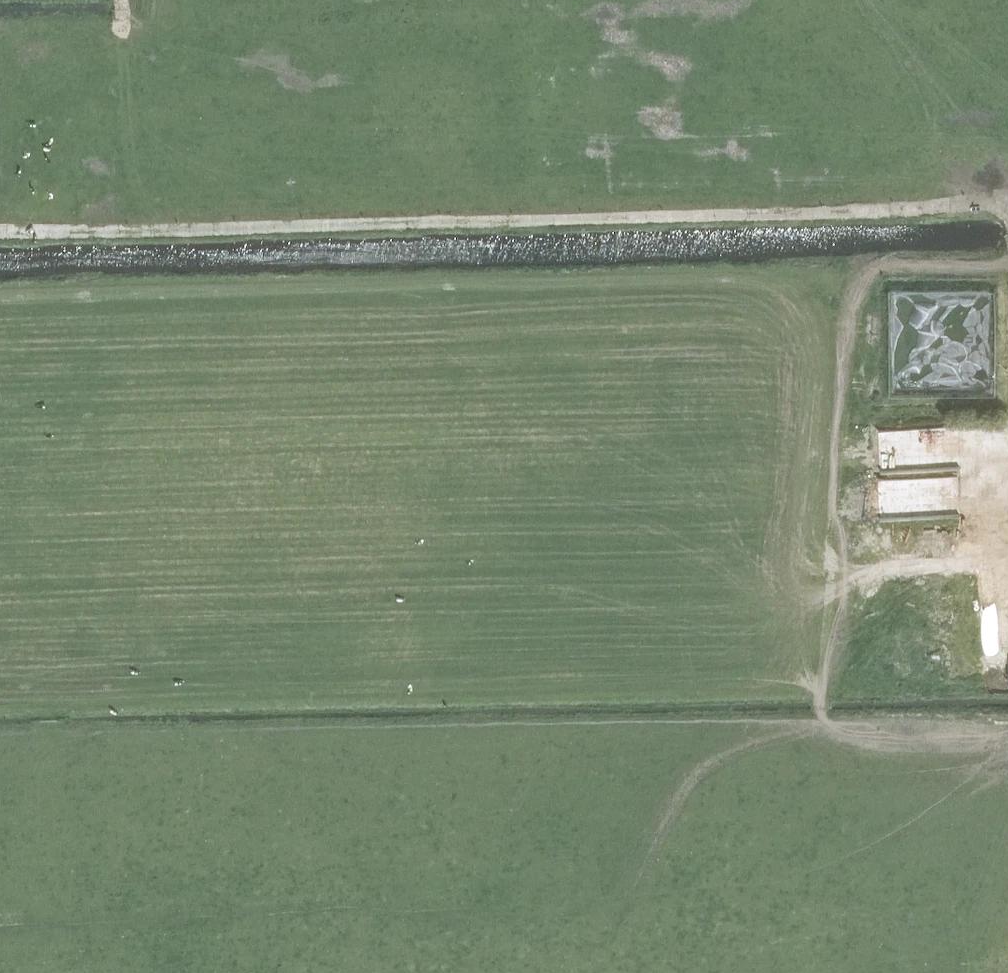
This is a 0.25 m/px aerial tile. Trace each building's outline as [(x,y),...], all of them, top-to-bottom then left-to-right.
[(994,608),(993,674),(1007,674),(1007,608),(994,608)]
